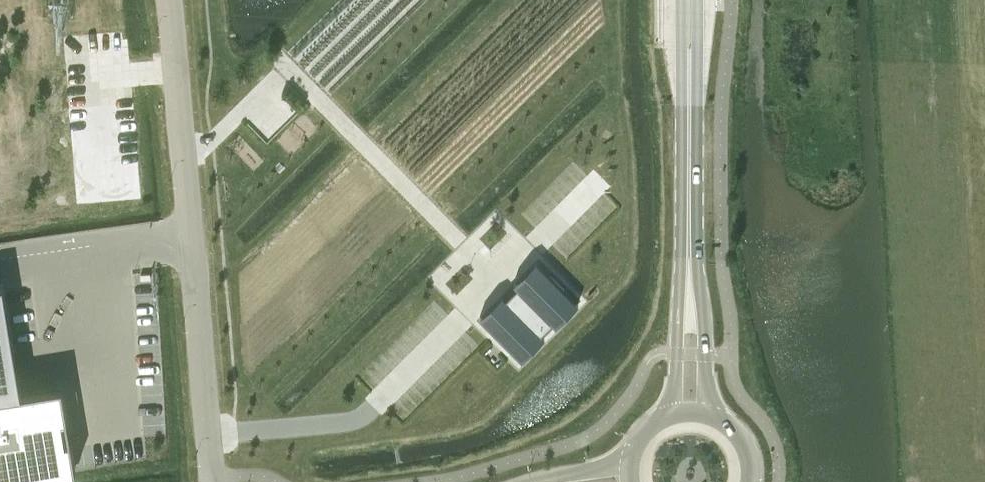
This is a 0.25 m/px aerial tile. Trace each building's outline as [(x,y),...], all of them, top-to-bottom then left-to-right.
[(480,316),(479,318),(521,360),(523,359),(519,355),(539,335),(543,339),(544,337),(541,334),(552,323),(555,326),(557,325),(553,321),(573,301),(577,305),(578,303),(536,261),(535,262),(538,266),(518,286),(515,283),(513,284),(517,287),(505,298),(502,295),(501,296),(504,300),(484,320),(480,316)] [(60,388),(21,395),(3,284),(0,284),(0,481),(5,481),(74,471),(69,440),(64,441),(61,419),(65,418),(60,388)]
